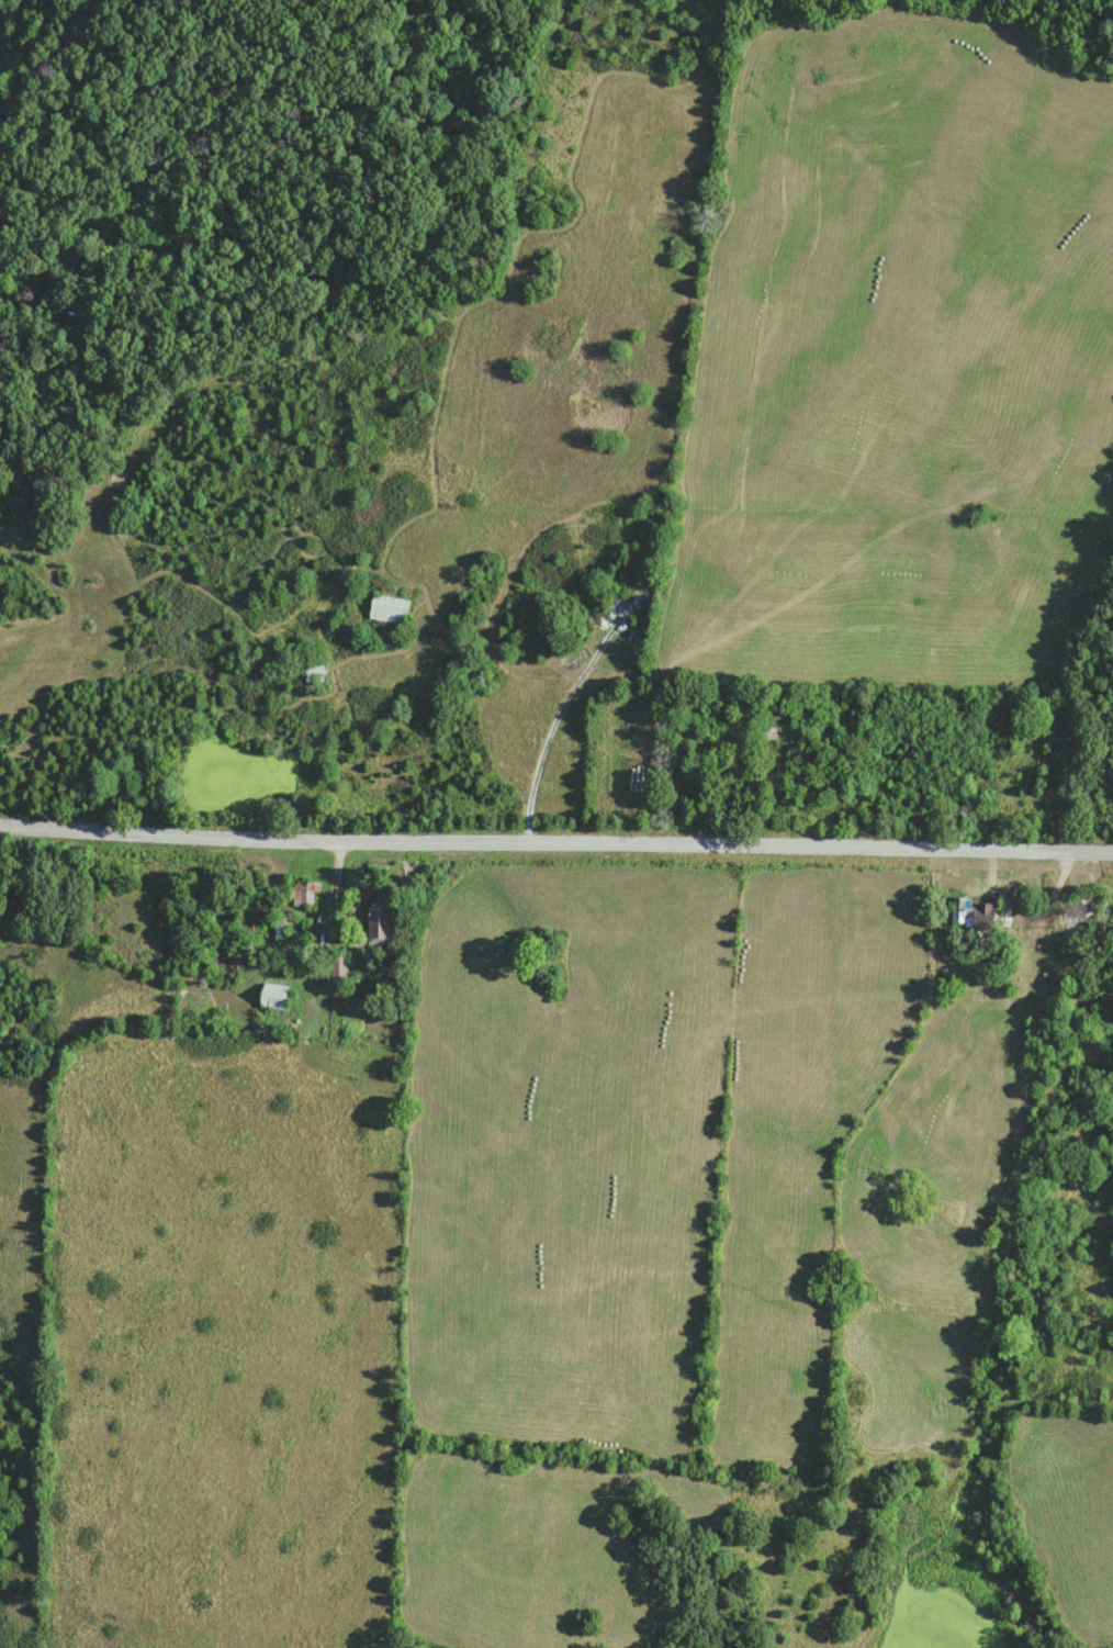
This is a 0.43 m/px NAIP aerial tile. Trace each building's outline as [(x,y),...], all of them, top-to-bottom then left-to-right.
[(371,615),(408,622),(412,597),(375,591),(371,615)] [(306,683),(328,683),(328,661),(306,661),(306,683)] [(316,904),(316,889),(321,889),(321,879),(294,879),(294,904),(316,904)] [(961,899),(961,924),(998,924),(998,899),(961,899)] [(370,942),(391,942),(391,900),(370,900),(370,942)] [(348,980),(348,951),(332,951),(332,980),(348,980)] [(288,982),(262,981),(261,1006),(287,1007),(288,982)]
